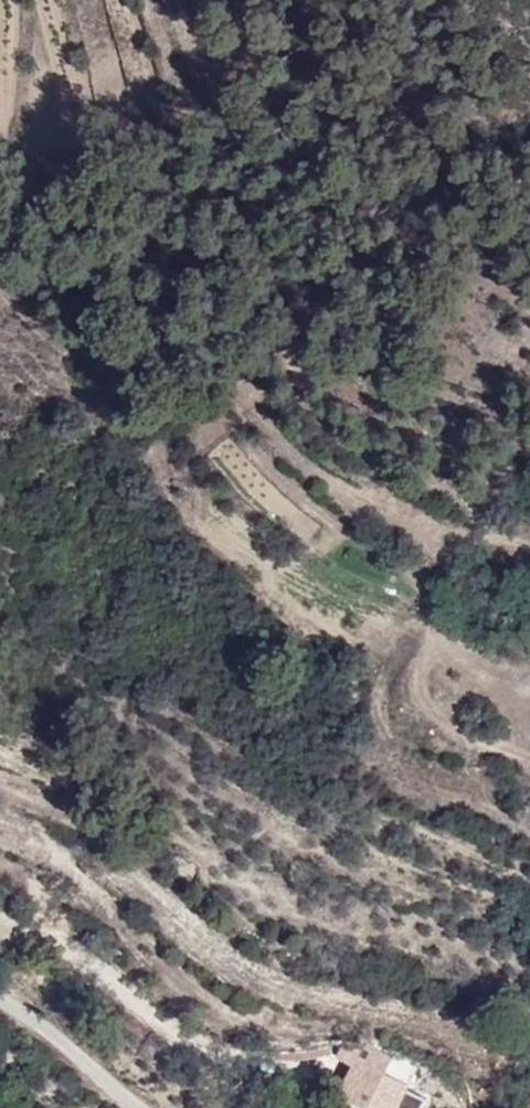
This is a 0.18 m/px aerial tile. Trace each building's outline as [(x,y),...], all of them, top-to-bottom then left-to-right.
[(413,1095),(357,1067),(340,1101),(354,1107),(407,1107),(413,1095)]
